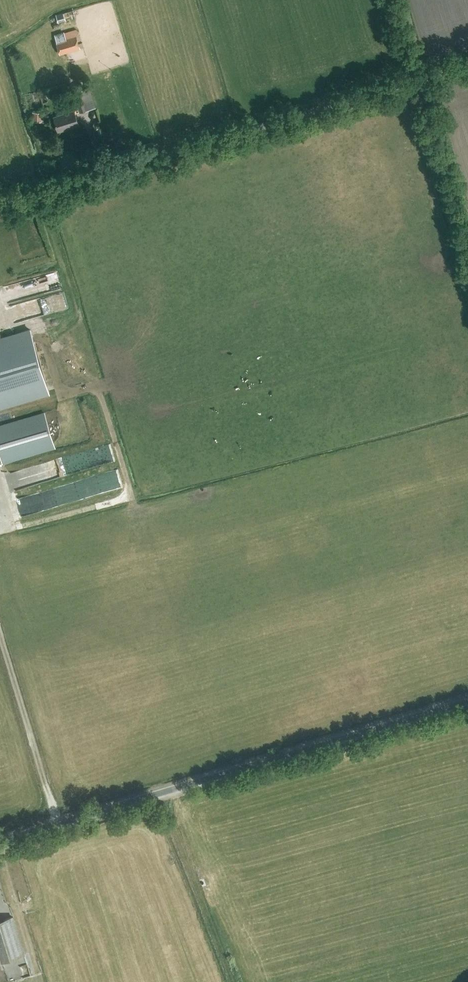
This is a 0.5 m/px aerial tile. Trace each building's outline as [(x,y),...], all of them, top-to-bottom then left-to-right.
[(64,31),(55,34),(57,42),(60,53),(80,48),(84,46),(83,42),(78,43),(77,41),(82,39),(80,35),(79,31),(76,28),(64,32),(64,31)] [(84,95),(81,84),(70,87),(74,100),(76,99),(80,112),(96,107),(92,93),(84,95)] [(58,131),(79,125),(74,110),(53,116),(58,131)] [(41,112),(32,112),(32,121),(41,122),(41,112)] [(31,328),(0,337),(0,409),(50,394),(31,328)] [(2,462),(54,447),(44,412),(0,425),(0,454),(2,462)] [(3,959),(25,953),(14,916),(0,920),(0,948),(3,959)]
